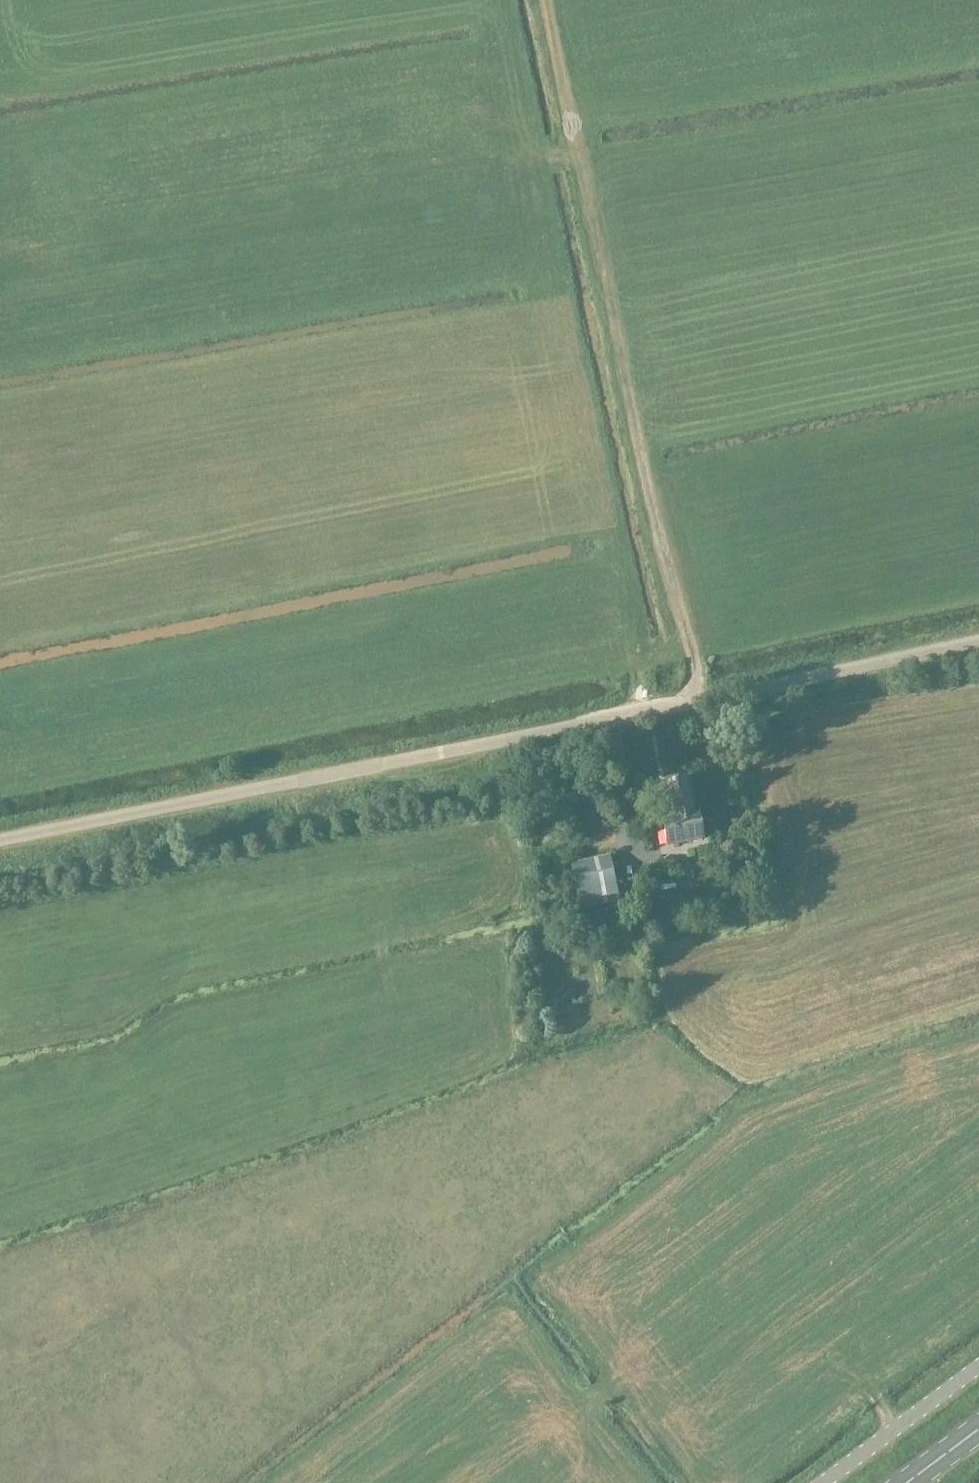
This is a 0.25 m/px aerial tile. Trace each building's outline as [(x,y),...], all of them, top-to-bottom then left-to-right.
[(691,806),(686,779),(666,783),(673,819),(661,821),(666,846),(701,839),(695,805),(691,806)] [(617,901),(607,857),(569,866),(579,909),(617,901)]
